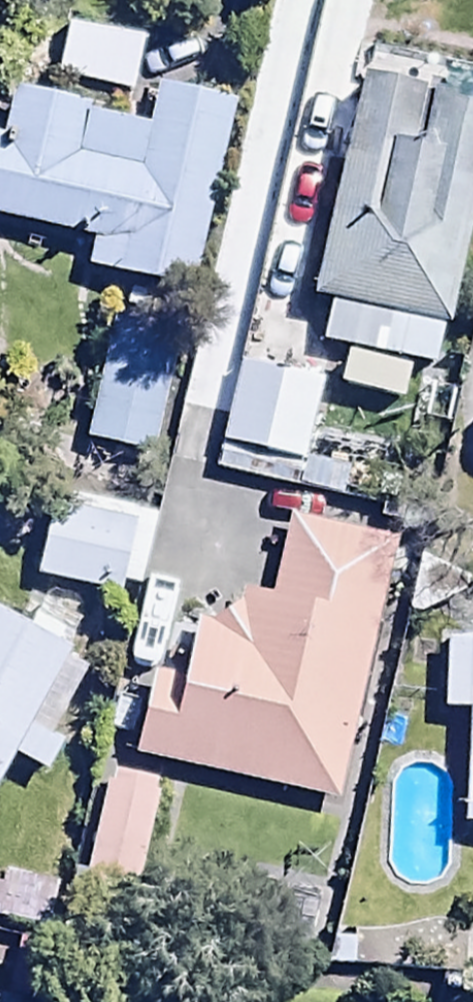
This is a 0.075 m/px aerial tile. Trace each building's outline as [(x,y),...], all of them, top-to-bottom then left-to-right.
[(25,22),(18,60),(123,81),(130,42),(25,22)] [(472,194),(472,96),(358,69),(303,286),(325,292),(313,337),(429,366),(472,194)] [(81,235),(73,270),(188,298),(237,96),(146,74),(138,106),(12,76),(0,124),(0,215),(81,235)] [(170,348),(103,333),(81,436),(148,450),(170,348)] [(313,373),(236,353),(206,465),(283,485),(313,373)] [(450,387),(425,381),(411,448),(436,454),(450,387)] [(41,497),(28,576),(117,590),(130,510),(41,497)] [(331,801),(391,537),(281,509),(263,591),(242,586),(239,601),(204,613),(187,609),(173,671),(148,665),(127,754),(331,801)] [(0,613),(0,767),(9,752),(42,772),(104,668),(64,644),(78,621),(39,598),(23,626),(0,613)] [(464,616),(463,636),(442,635),(438,706),(458,707),(452,822),(472,823),(472,617),(464,616)] [(152,776),(103,767),(79,883),(128,893),(152,776)] [(53,928),(62,882),(0,869),(0,917),(53,928)]
